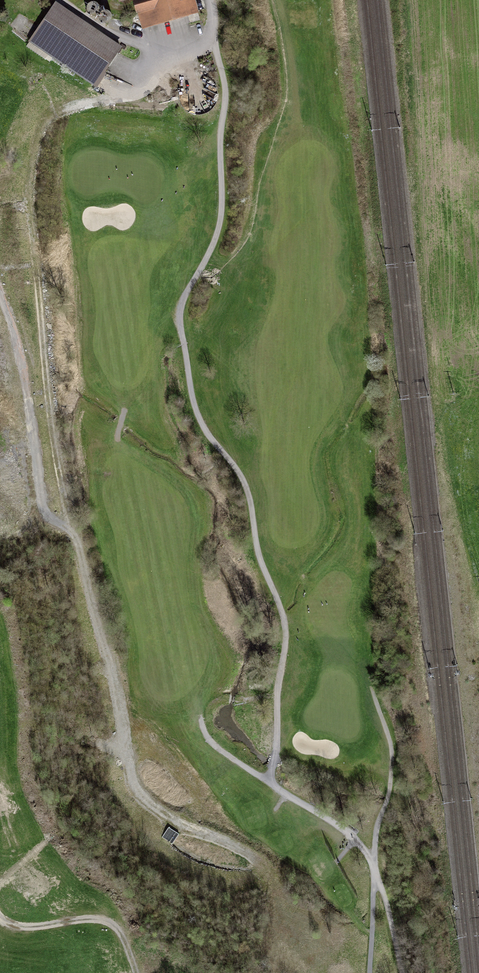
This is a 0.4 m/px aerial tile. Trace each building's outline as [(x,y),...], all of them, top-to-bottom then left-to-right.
[(139,27),(194,13),(191,0),(132,0),(139,27)] [(115,47),(51,4),(24,43),(88,86),(115,47)]
